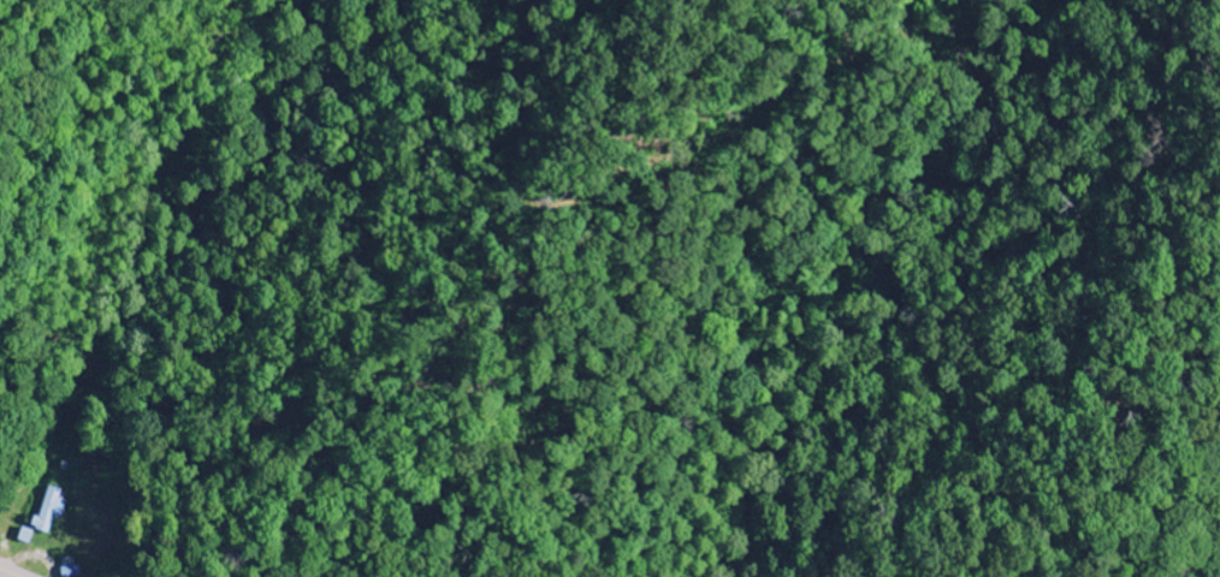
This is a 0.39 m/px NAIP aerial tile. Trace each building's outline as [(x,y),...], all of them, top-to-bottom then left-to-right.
[(59,500),(62,490),(48,486),(39,518),(34,516),(30,528),(48,534),(53,518),(60,520),(66,501),(59,500)] [(17,541),(29,545),(34,532),(22,527),(17,541)]
